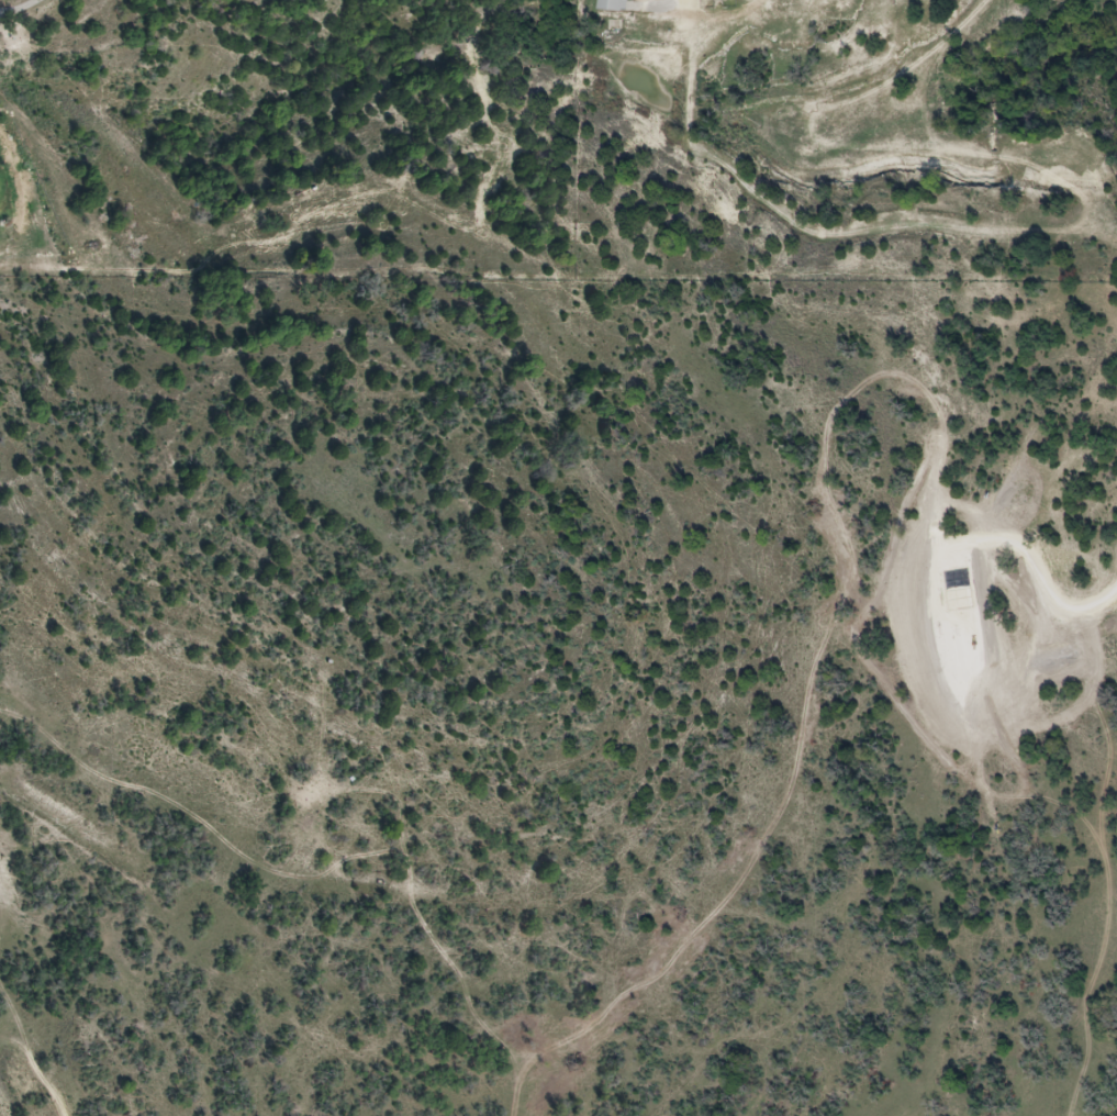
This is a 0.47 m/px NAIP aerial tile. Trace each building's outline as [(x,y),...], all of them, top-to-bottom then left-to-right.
[(602,9),(631,10),(631,0),(603,0),(602,9)]
